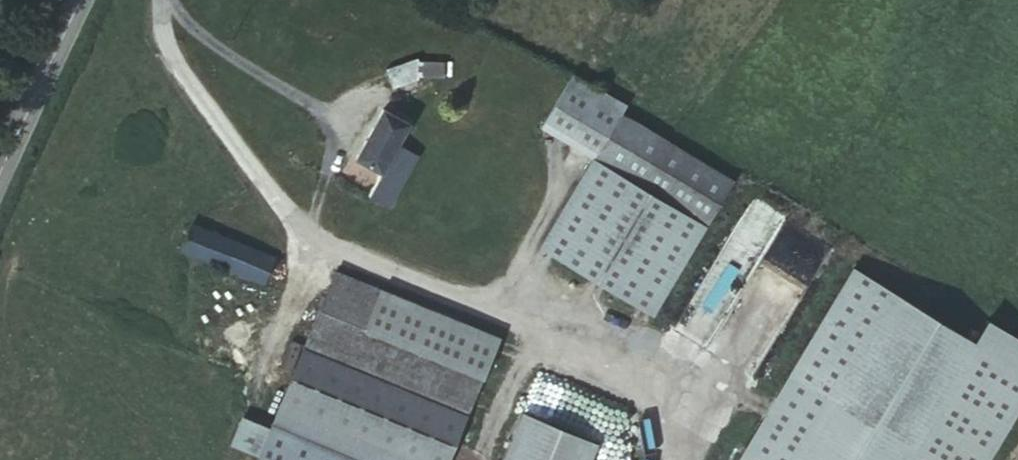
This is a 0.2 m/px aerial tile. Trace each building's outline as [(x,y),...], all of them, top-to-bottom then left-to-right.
[(457,76),(400,78),(399,97),(429,99),(431,92),(459,94),(457,76)] [(603,118),(602,118),(580,106),(564,136),(616,166),(624,153),(632,135),(603,118)] [(408,165),(420,146),(397,130),(370,177),(392,192),(408,165)] [(737,222),(624,153),(616,166),(563,255),(680,315),(737,222)] [(428,179),(408,165),(392,192),(379,218),(401,230),(428,179)] [(287,277),(209,242),(197,268),(274,306),(287,277)] [(315,368),(473,443),(509,365),(349,292),(315,368)] [(866,300),(762,459),(931,459),(985,378),(866,300)] [(537,417),(568,431),(566,436),(617,459),(621,459),(640,425),(552,385),(537,417)] [(521,459),(570,459),(530,441),(521,459)]
